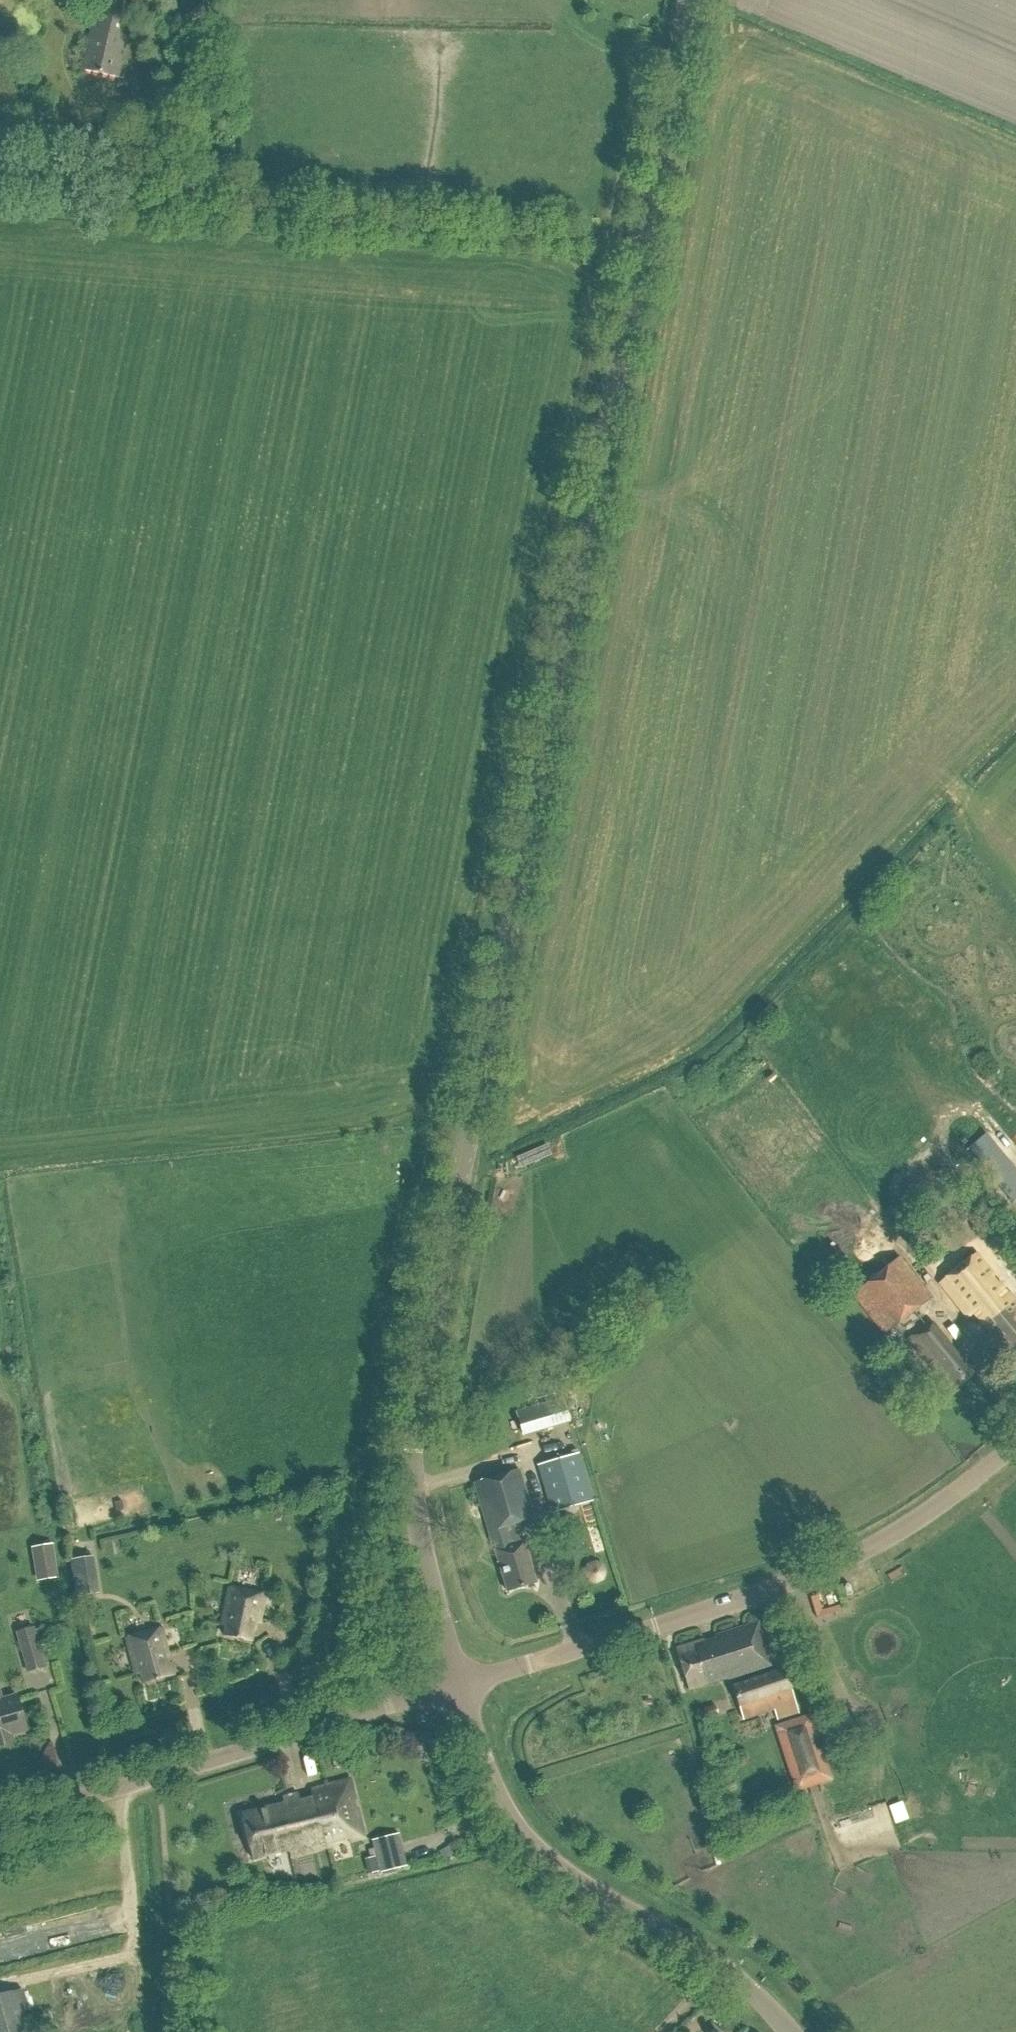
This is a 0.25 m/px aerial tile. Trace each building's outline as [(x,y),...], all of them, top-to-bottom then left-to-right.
[(84,70),(119,79),(134,14),(99,6),(84,70)] [(968,1147),(1013,1201),(1015,1198),(1015,1165),(987,1131),(968,1147)] [(988,1226),(980,1231),(988,1244),(996,1238),(988,1226)] [(972,1315),(1003,1290),(976,1255),(941,1283),(968,1317),(972,1315)] [(929,1298),(898,1259),(852,1295),(883,1334),(929,1298)] [(1010,1291),(975,1319),(987,1334),(984,1336),(1015,1376),(1015,1299),(1010,1291)] [(954,1390),(972,1376),(930,1321),(908,1338),(936,1373),(939,1371),(954,1390)] [(880,1340),(914,1401),(933,1391),(899,1329),(880,1340)] [(516,1412),(522,1431),(570,1415),(564,1396),(516,1412)] [(578,1455),(538,1467),(552,1513),(591,1502),(578,1455)] [(508,1592),(535,1584),(524,1542),(520,1531),(509,1534),(507,1527),(531,1520),(518,1472),(480,1483),(477,1484),(508,1592)] [(121,1500),(114,1501),(116,1511),(123,1510),(121,1500)] [(32,1546),(37,1580),(59,1576),(53,1542),(32,1546)] [(71,1561),(76,1595),(99,1592),(94,1557),(71,1561)] [(259,1623),(264,1595),(229,1588),(221,1625),(226,1626),(224,1636),(250,1641),(254,1623),(259,1623)] [(816,1618),(822,1616),(824,1615),(823,1615),(821,1609),(816,1594),(809,1596),(816,1618)] [(702,1639),(677,1647),(678,1649),(690,1689),(691,1691),(771,1665),(758,1624),(757,1622),(714,1635),(715,1638),(703,1642),(702,1639)] [(17,1633),(28,1671),(46,1666),(35,1628),(17,1633)] [(173,1675),(161,1629),(126,1638),(136,1675),(140,1673),(143,1684),(173,1675)] [(776,1710),(779,1719),(800,1713),(785,1667),(734,1683),(745,1719),(776,1710)] [(26,1731),(16,1697),(4,1700),(0,1687),(0,1743),(7,1741),(6,1737),(26,1731)] [(717,1714),(715,1705),(702,1709),(705,1718),(717,1714)] [(811,1714),(775,1725),(796,1790),(831,1779),(822,1748),(816,1750),(811,1736),(817,1735),(811,1714)] [(312,1791),(314,1797),(326,1848),(332,1847),(331,1842),(348,1837),(350,1842),(363,1839),(349,1782),(312,1791)] [(326,1848),(314,1797),(299,1801),(298,1794),(281,1798),(282,1805),(240,1815),(252,1861),(288,1852),(289,1857),(326,1848)] [(371,1840),(379,1873),(407,1866),(399,1834),(371,1840)] [(338,1882),(374,1876),(367,1842),(332,1848),(338,1882)] [(13,1982),(11,1969),(0,1971),(0,1984),(13,1982)] [(21,1991),(0,1997),(0,2031),(33,2031),(21,1991)]
